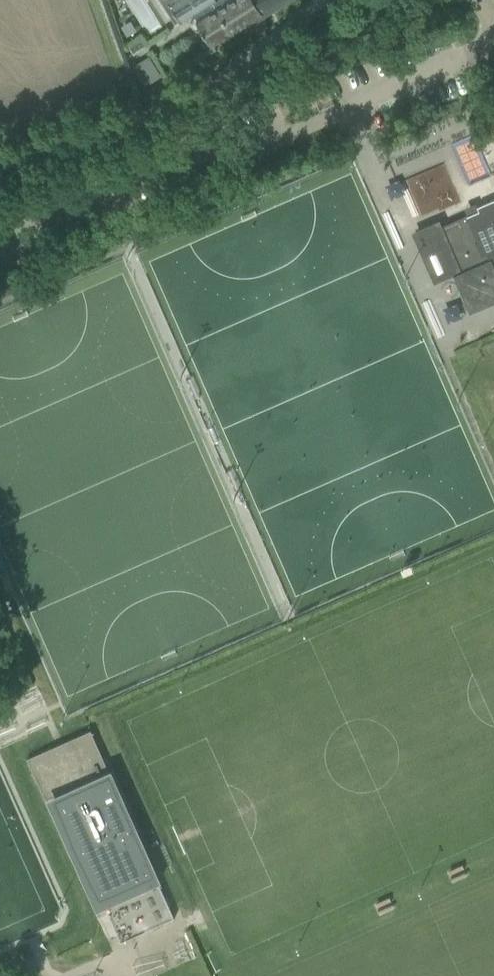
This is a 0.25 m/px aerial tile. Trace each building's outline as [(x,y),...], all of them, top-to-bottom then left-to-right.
[(161,25),(147,0),(126,0),(146,34),(161,25)] [(165,9),(175,25),(178,22),(180,25),(193,16),(197,22),(196,23),(210,46),(248,23),(256,18),(258,21),(263,18),(252,0),(217,0),(215,2),(214,0),(180,0),(165,9)] [(263,18),(291,0),(252,0),(263,18)] [(439,240),(451,268),(470,314),(493,304),(493,200),(476,208),(478,212),(440,229),(444,237),(439,240)] [(91,731),(27,759),(98,918),(107,914),(120,942),(139,934),(137,929),(147,925),(149,930),(175,919),(91,731)]
